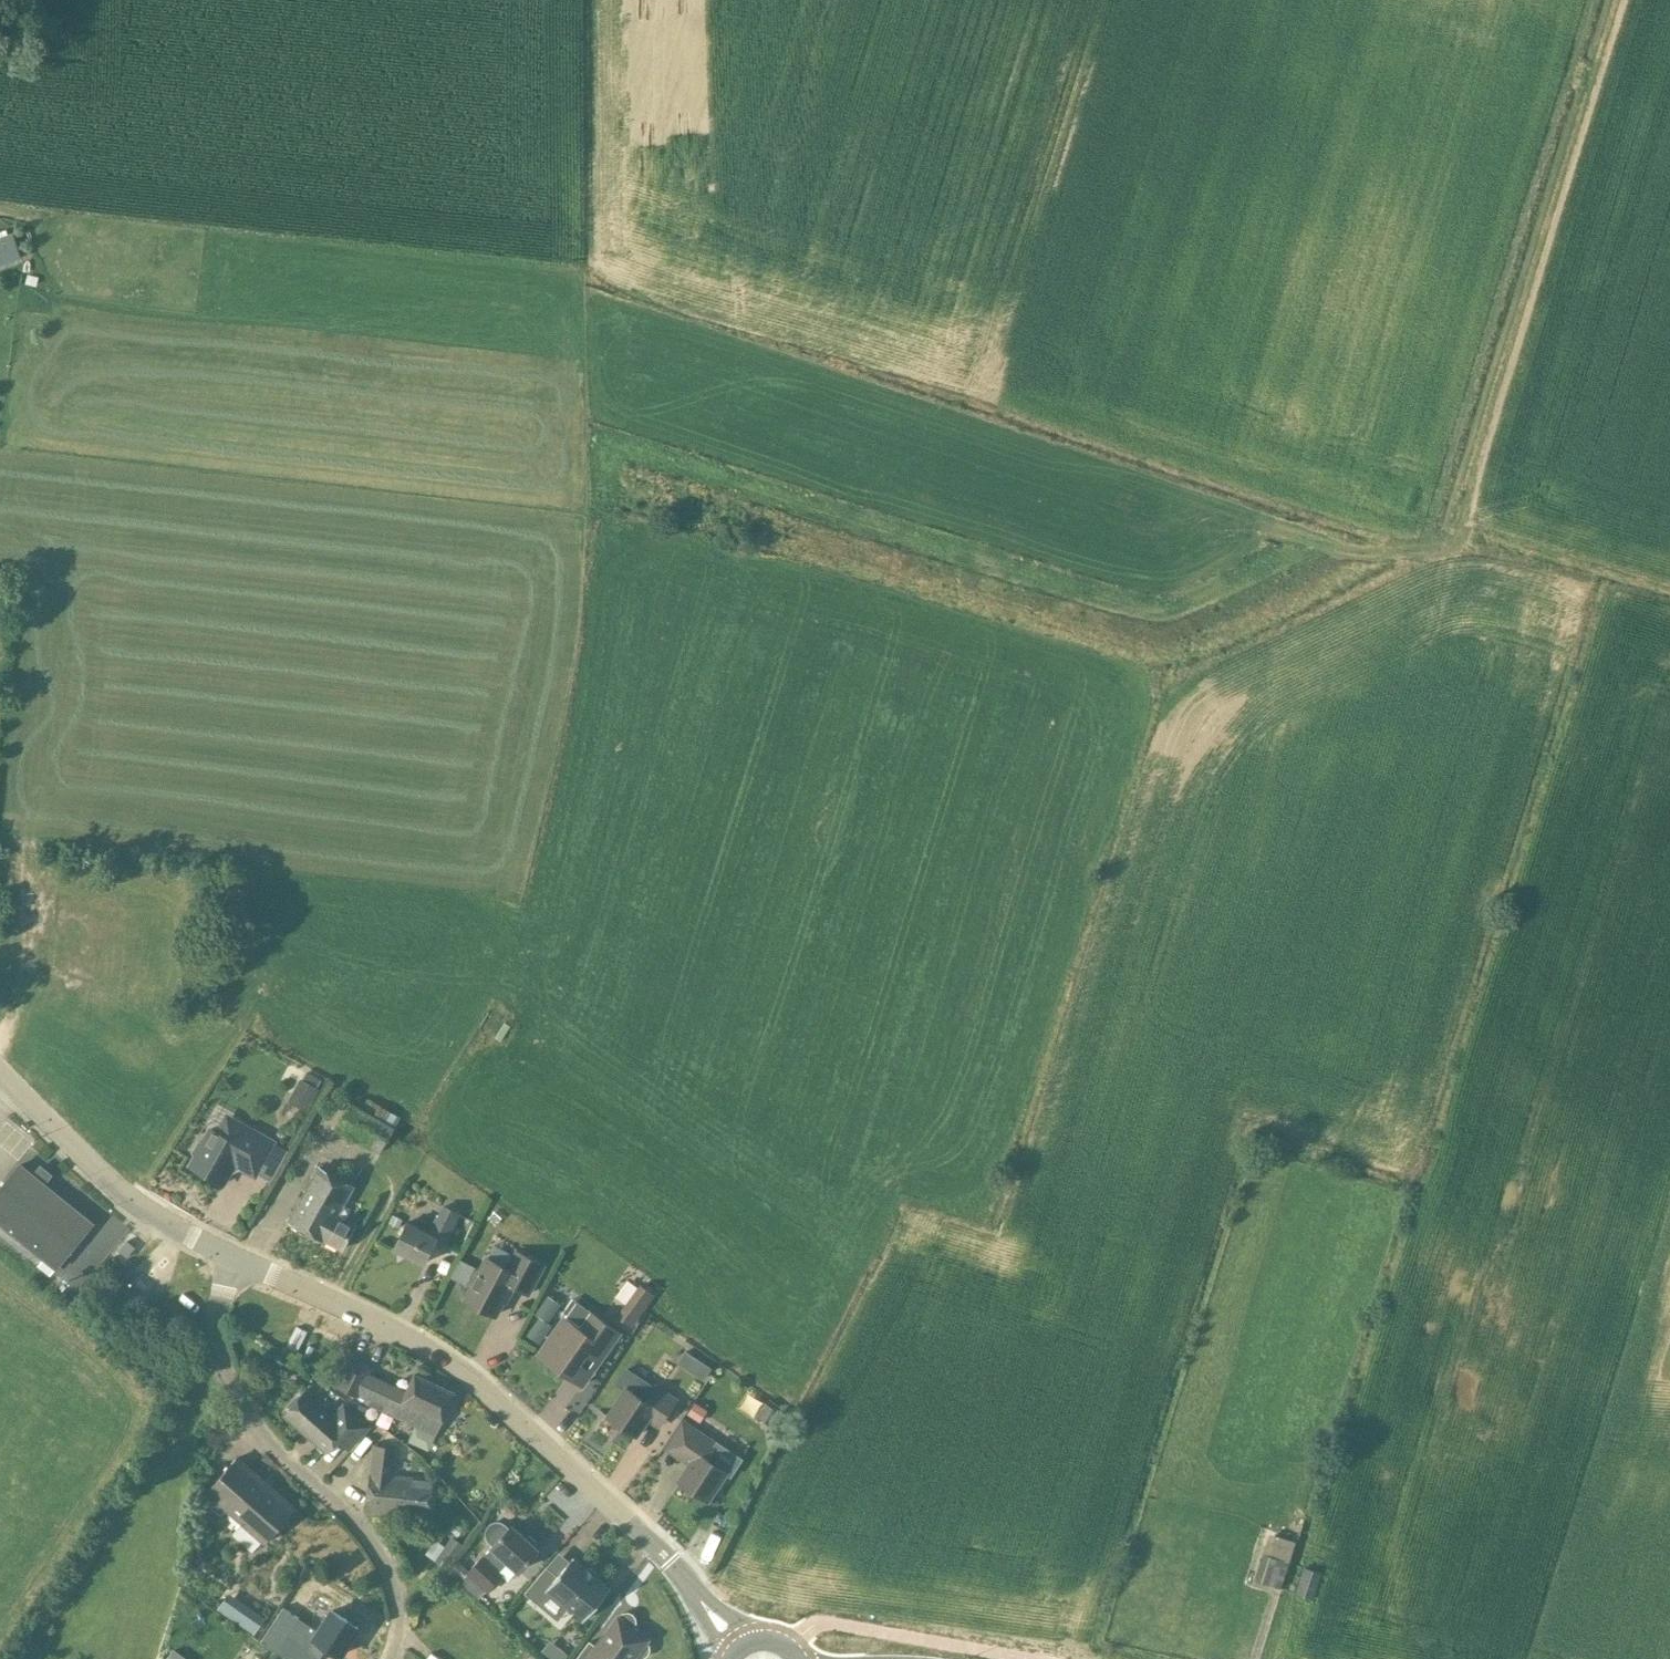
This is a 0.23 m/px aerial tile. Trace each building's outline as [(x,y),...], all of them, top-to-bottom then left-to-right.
[(0,238),(0,263),(21,256),(14,234),(0,238)] [(303,1079),(300,1078),(287,1101),(306,1111),(319,1088),(318,1087),(322,1080),(307,1072),(303,1079)] [(336,1128),(380,1153),(399,1119),(392,1115),(394,1113),(368,1098),(362,1108),(351,1102),(336,1128)] [(196,1157),(190,1167),(223,1185),(234,1164),(254,1176),(273,1142),(232,1120),(222,1136),(211,1130),(204,1142),(198,1141),(192,1152),(196,1157)] [(93,1223),(20,1165),(0,1190),(0,1222),(56,1268),(93,1223)] [(341,1250),(356,1224),(338,1214),(354,1187),(319,1167),(289,1221),(341,1250)] [(394,1249),(424,1264),(436,1240),(444,1245),(460,1214),(444,1206),(430,1234),(408,1222),(394,1249)] [(504,1301),(506,1303),(514,1287),(528,1295),(544,1266),(517,1251),(508,1269),(487,1258),(464,1300),(496,1316),(504,1301)] [(143,1272),(130,1284),(143,1297),(156,1285),(143,1272)] [(640,1284),(617,1316),(633,1327),(656,1294),(640,1284)] [(539,1314),(526,1333),(537,1340),(561,1303),(547,1294),(536,1311),(539,1314)] [(620,1333),(592,1313),(593,1313),(573,1299),(563,1312),(567,1315),(565,1318),(564,1317),(538,1355),(583,1386),(620,1333)] [(302,1345),(308,1331),(297,1326),(286,1347),(297,1352),(298,1350),(309,1356),(312,1350),(302,1345)] [(686,1350),(679,1359),(702,1378),(710,1368),(686,1350)] [(368,1403),(415,1425),(408,1441),(429,1450),(455,1394),(414,1375),(406,1392),(368,1374),(371,1367),(351,1358),(338,1386),(358,1396),(358,1394),(370,1400),(368,1403)] [(677,1400),(656,1386),(627,1366),(615,1384),(625,1390),(607,1417),(636,1436),(648,1418),(660,1426),(677,1400)] [(339,1440),(350,1450),(370,1427),(344,1403),(334,1414),(306,1389),(284,1415),(327,1453),(339,1440)] [(695,1402),(688,1414),(700,1421),(707,1410),(695,1402)] [(765,1404),(756,1418),(774,1429),(782,1415),(765,1404)] [(708,1459),(717,1444),(694,1429),(677,1455),(690,1463),(678,1482),(708,1501),(727,1471),(708,1459)] [(408,1513),(429,1516),(433,1482),(413,1480),(413,1478),(394,1476),(397,1448),(374,1446),(367,1511),(408,1516),(408,1513)] [(237,1458),(206,1492),(264,1544),(295,1509),(237,1458)] [(491,1548),(492,1549),(486,1556),(483,1554),(472,1566),(461,1556),(449,1570),(460,1580),(460,1581),(479,1599),(486,1591),(487,1592),(502,1576),(509,1581),(517,1572),(538,1549),(512,1525),(509,1527),(506,1524),(501,1521),(495,1521),(491,1523),(486,1527),(485,1532),(486,1538),(490,1542),(493,1546),(491,1548)] [(452,1536),(435,1560),(448,1569),(465,1545),(452,1536)] [(1290,1561),(1269,1555),(1261,1583),(1282,1589),(1290,1561)] [(547,1566),(525,1593),(536,1603),(548,1589),(584,1620),(610,1589),(572,1558),(558,1576),(547,1566)] [(254,1637),(266,1620),(242,1603),(230,1620),(254,1637)] [(261,1641),(288,1658),(320,1658),(327,1648),(340,1656),(358,1628),(333,1611),(320,1631),(283,1607),(261,1641)] [(597,1646),(590,1640),(576,1658),(633,1658),(635,1656),(637,1658),(639,1658),(644,1658),(648,1655),(650,1650),(649,1645),(646,1642),(647,1639),(633,1629),(635,1627),(636,1622),(636,1617),(632,1613),(628,1612),(623,1612),(619,1615),(618,1617),(597,1646)] [(542,1649),(555,1658),(562,1658),(567,1653),(550,1640),(542,1649)] [(172,1647),(164,1658),(191,1658),(172,1647)]
